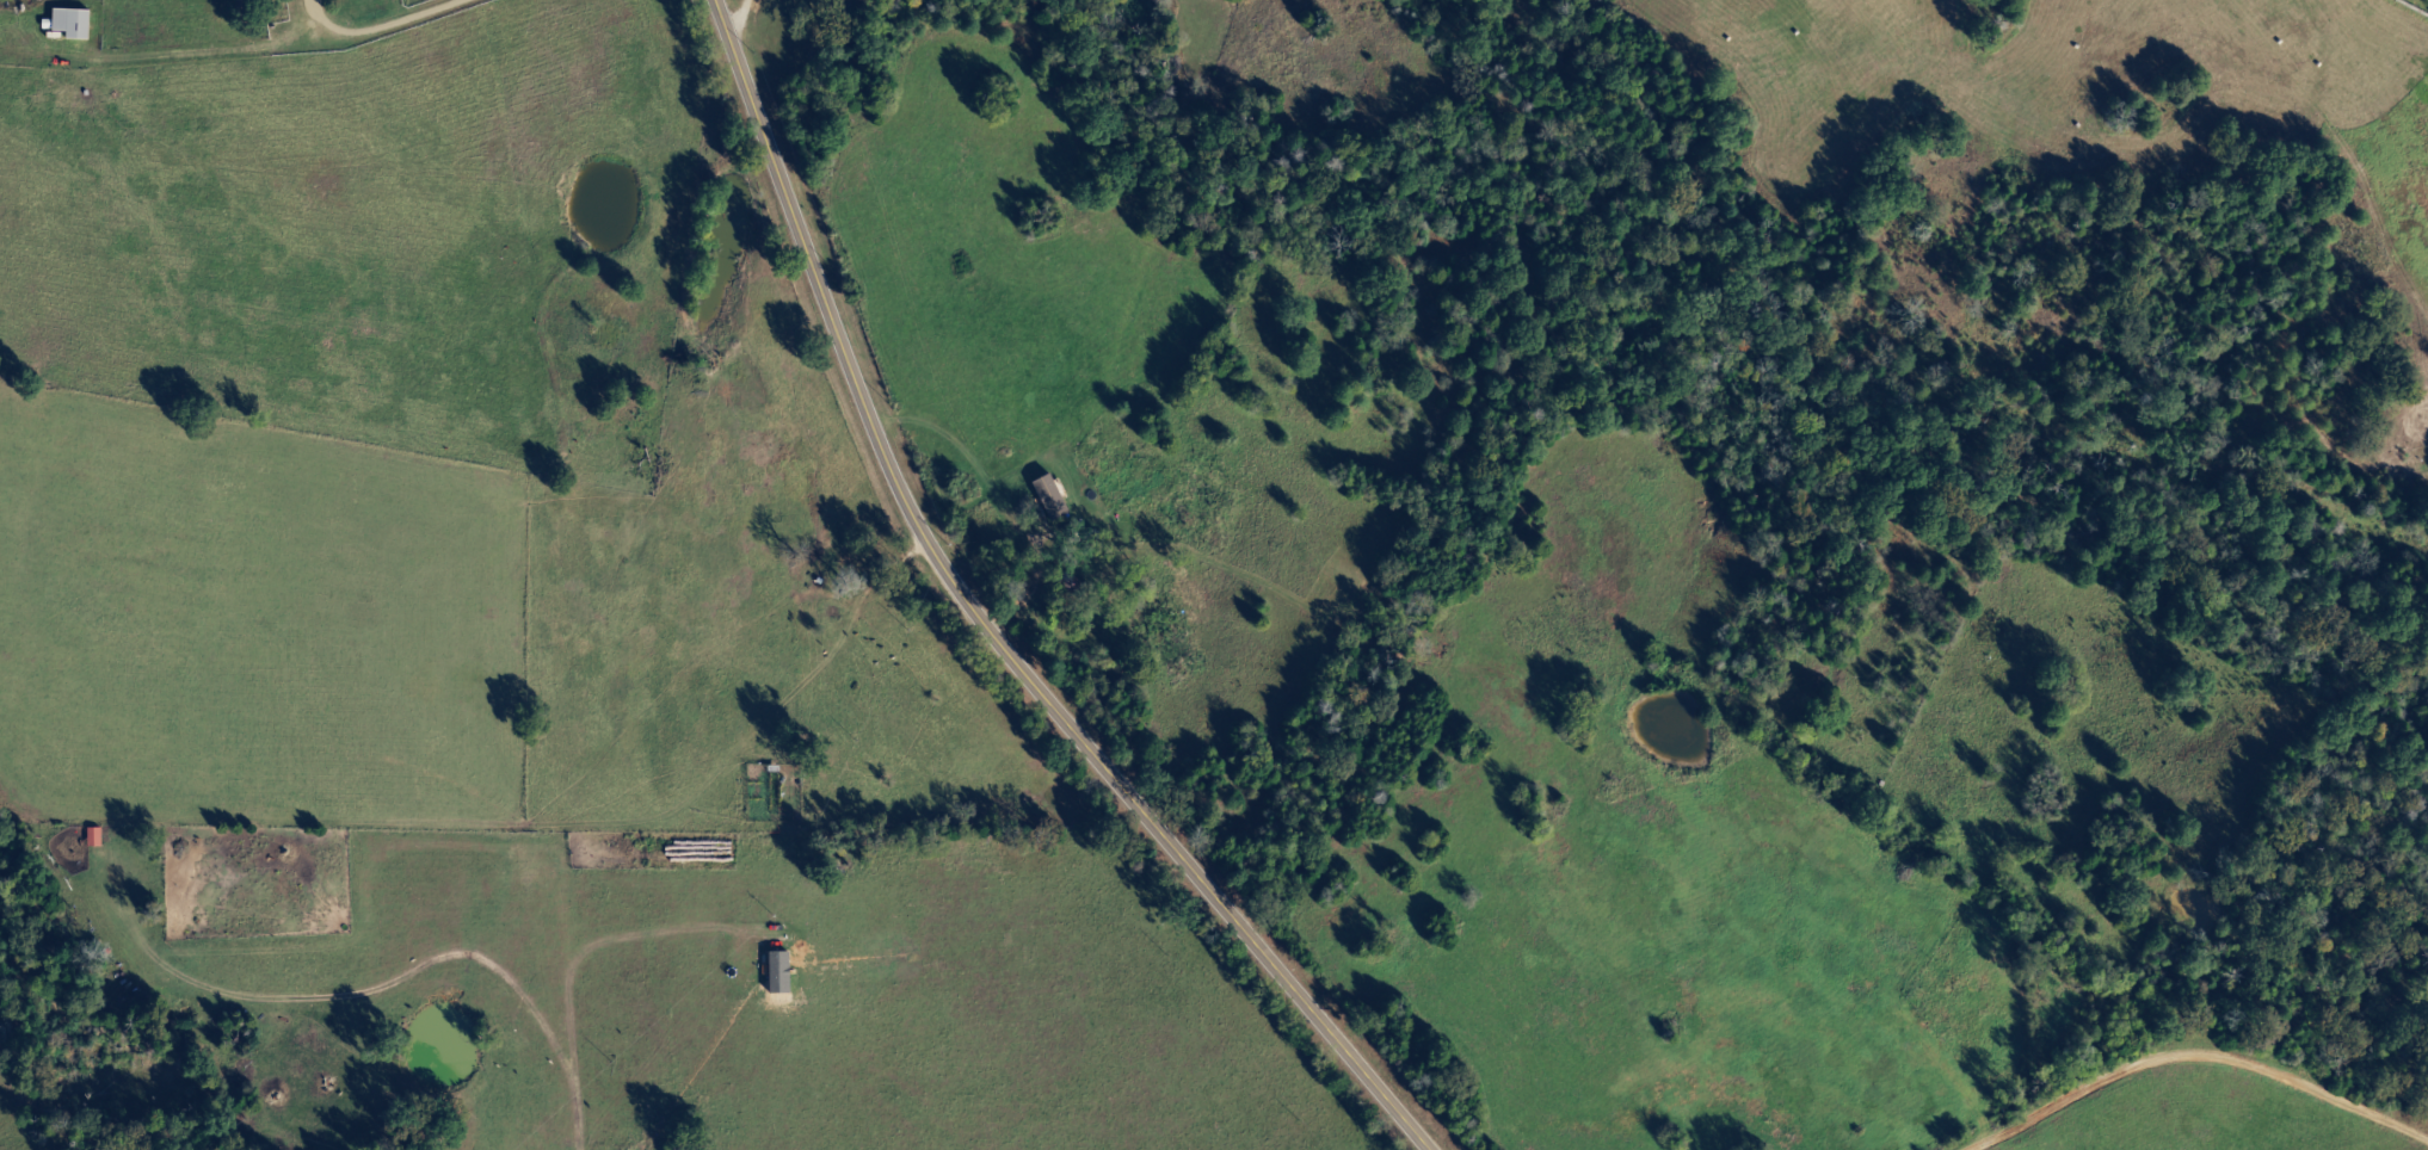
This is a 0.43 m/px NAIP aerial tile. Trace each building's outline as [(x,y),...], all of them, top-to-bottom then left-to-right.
[(54,32),(68,32),(67,40),(90,41),(91,11),(54,10),(54,32)] [(89,848),(102,848),(102,829),(89,829),(89,848)]
